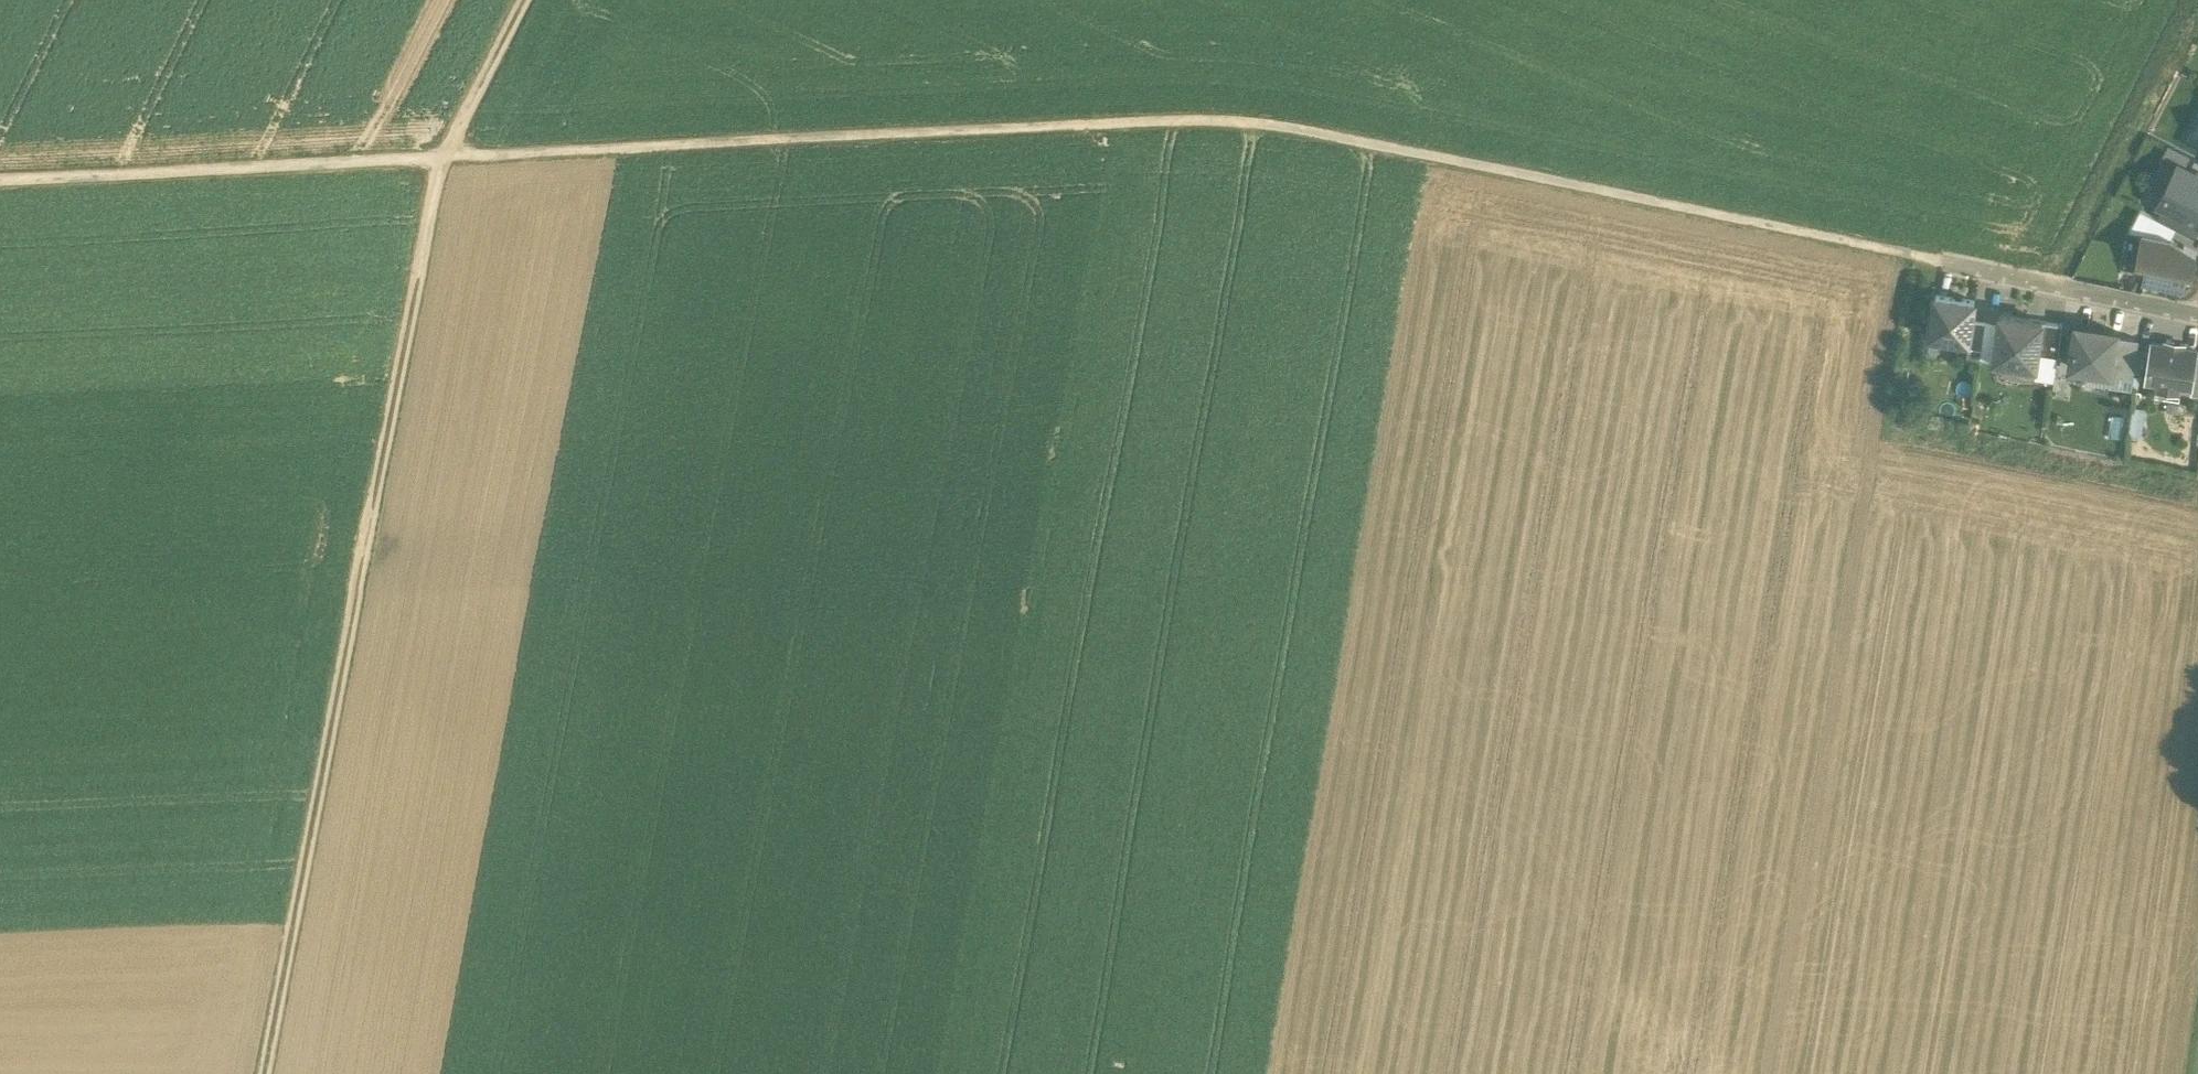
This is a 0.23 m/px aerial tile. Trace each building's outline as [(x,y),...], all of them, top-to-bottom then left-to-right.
[(2164,206),(2197,223),(2197,173),(2188,168),(2180,183),(2170,178),(2158,203),(2164,206)] [(2158,218),(2176,227),(2194,236),(2197,229),(2197,223),(2164,206),(2158,218)] [(2158,218),(2140,208),(2129,230),(2142,233),(2170,238),(2176,227),(2158,218)] [(2196,252),(2170,238),(2142,233),(2138,256),(2148,258),(2144,277),(2184,285),(2187,266),(2193,267),(2196,252)] [(1975,299),(1935,293),(1929,333),(1941,334),(1941,339),(1956,342),(1957,337),(1969,338),(1972,319),(1975,299)] [(2037,364),(2039,354),(2044,319),(2000,312),(1993,358),(2037,364)] [(1985,321),(1972,319),(1969,338),(1966,358),(1979,360),(1985,321)] [(2063,321),(2044,319),(2039,354),(2058,356),(2063,321)] [(2117,330),(2076,325),(2071,365),(2112,371),(2117,335),(2117,330)] [(2138,338),(2117,335),(2112,371),(2110,384),(2120,385),(2121,374),(2133,376),(2138,338)] [(2146,378),(2192,385),(2197,353),(2197,350),(2152,343),(2146,378)]
